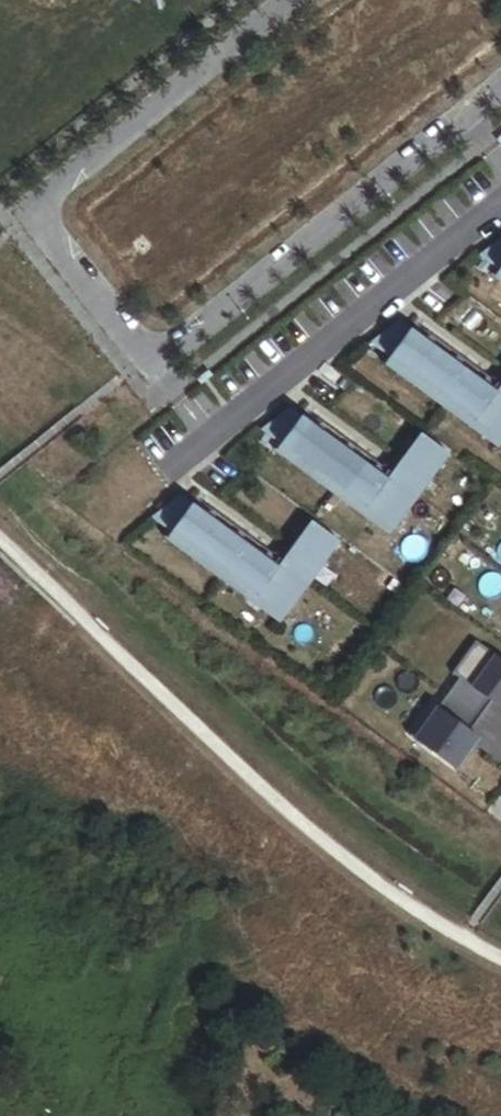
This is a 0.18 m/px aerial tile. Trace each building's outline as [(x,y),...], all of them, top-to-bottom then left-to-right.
[(479,256),(500,272),(500,239),(479,256)] [(498,447),(500,442),(500,385),(496,392),(399,321),(370,343),(475,421),(470,427),(498,447)] [(362,514),(389,534),(393,528),(394,529),(448,455),(420,434),(387,480),(291,408),(261,431),(366,508),(362,514)] [(252,602),(279,621),(283,616),(285,617),(339,542),(311,522),(277,567),(181,496),(152,518),(256,596),(252,602)] [(474,642),(456,667),(464,673),(454,686),(484,708),(494,694),(500,699),(500,662),(474,642)] [(482,728),(474,722),(484,708),(454,686),(444,700),(438,696),(420,720),(464,753),(482,728)]
